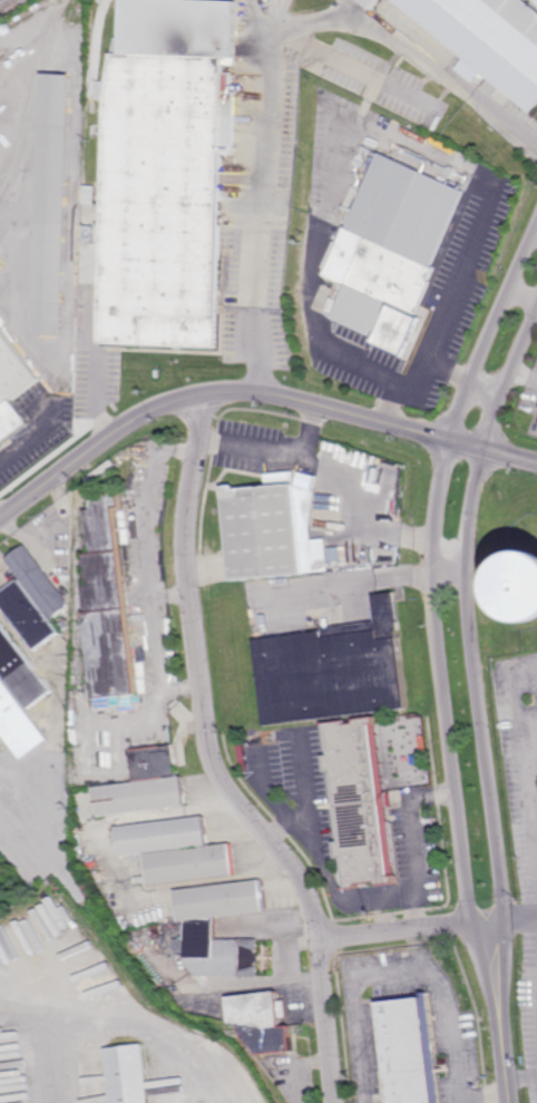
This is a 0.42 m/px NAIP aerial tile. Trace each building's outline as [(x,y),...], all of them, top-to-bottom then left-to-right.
[(377,10),(384,0),(361,0),(377,10)] [(525,0),(536,10),(536,106),(534,110),(396,0),(525,0)] [(230,56),(228,71),(238,71),(237,90),(240,90),(238,117),(227,117),(218,348),(100,343),(110,100),(117,51),(230,56)] [(65,335),(35,334),(46,74),(72,75),(65,335)] [(436,267),(344,227),(378,150),(469,191),(436,267)] [(87,203),(87,185),(98,185),(98,203),(87,203)] [(87,242),(98,243),(98,226),(87,226),(87,242)] [(344,227),(436,267),(430,280),(433,281),(416,320),(391,309),(377,340),(330,320),(345,285),(323,276),(332,255),(326,253),(332,241),(336,243),(344,227)] [(31,424),(0,448),(0,324),(42,380),(14,401),(31,424)] [(316,492),(311,529),(304,530),(309,577),(234,584),(225,488),(238,487),(238,489),(268,487),(268,476),(299,474),(300,486),(316,492)] [(96,699),(86,614),(88,614),(86,586),(89,585),(86,556),(92,555),(87,511),(95,510),(92,497),(126,494),(128,511),(121,513),(141,693),(96,699)] [(37,651),(0,600),(0,597),(21,582),(7,560),(27,545),(68,602),(68,606),(50,619),(60,634),(37,651)] [(329,563),(329,548),(341,548),(341,562),(329,563)] [(530,564),(536,562),(536,632),(531,629),(524,624),(516,614),(512,604),(511,592),(515,582),(520,572),(530,564)] [(402,631),(399,631),(409,709),(266,725),(256,638),(323,631),(323,625),(378,619),(374,595),(398,593),(402,631)] [(1,730),(0,731),(0,617),(53,691),(28,710),(49,740),(22,759),(1,730)] [(64,631),(59,625),(64,621),(68,627),(64,631)] [(387,790),(389,789),(391,806),(389,806),(398,880),(378,882),(377,880),(360,882),(361,885),(345,887),(342,856),(338,856),(335,841),(341,841),(333,770),(326,770),(324,754),(331,753),(326,721),(346,719),(346,721),(355,720),(355,716),(378,714),(387,790)] [(179,775),(185,775),(188,806),(97,816),(94,787),(137,781),(133,749),(176,743),(179,775)] [(120,856),(117,827),(207,816),(211,845),(120,856)] [(149,886),(145,855),(233,843),(236,875),(149,886)] [(87,871),(84,863),(89,861),(92,869),(87,871)] [(92,880),(89,873),(99,869),(102,876),(92,880)] [(96,888),(92,881),(102,877),(106,884),(96,888)] [(179,921),(176,890),(263,879),(267,910),(179,921)] [(261,951),(258,951),(258,954),(260,954),(261,955),(262,956),(262,957),(262,959),(262,960),(261,962),(260,963),(258,964),(258,966),(260,966),(260,977),(198,977),(187,964),(187,953),(178,953),(175,948),(175,939),(187,939),(187,921),(216,921),(216,939),(261,938),(261,951)] [(154,939),(152,927),(160,925),(163,938),(154,939)] [(429,989),(442,1102),(390,1102),(378,999),(421,995),(420,989),(429,989)] [(283,1002),(287,1002),(290,1017),(284,1017),(285,1028),(295,1027),(297,1052),(262,1055),(244,1033),(243,1025),(233,1023),(230,997),(282,992),(283,1002)] [(145,1045),(152,1102),(113,1102),(107,1048),(145,1045)]
